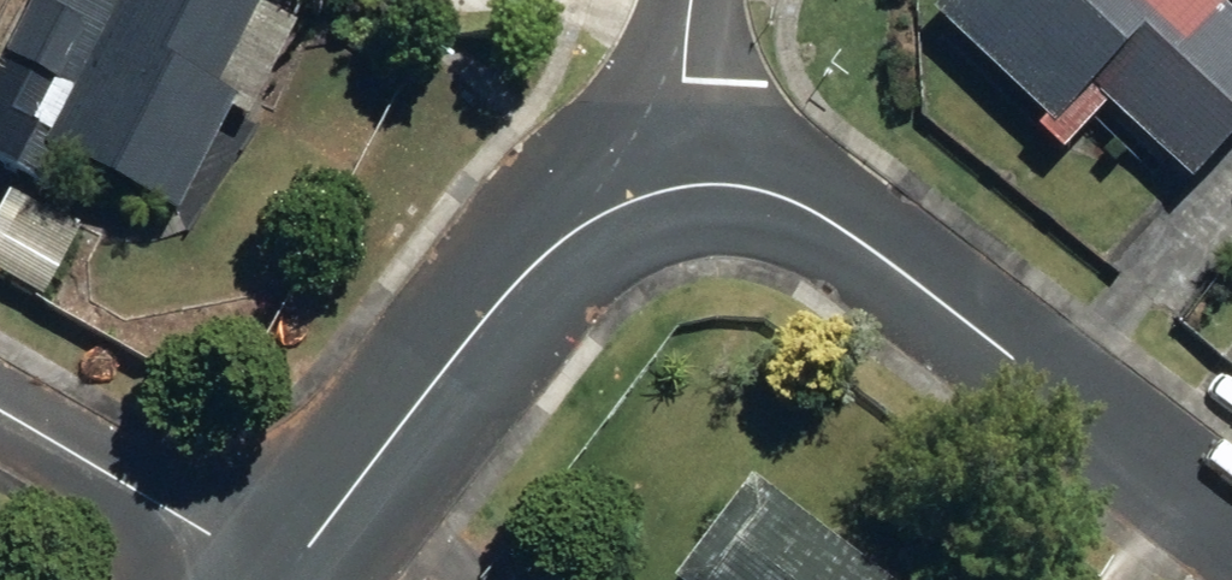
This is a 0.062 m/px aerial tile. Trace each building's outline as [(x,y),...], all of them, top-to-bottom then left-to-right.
[(46,124),(95,25),(48,0),(42,0),(0,82),(0,100),(46,124)] [(55,142),(189,208),(243,101),(224,91),(270,0),(127,0),(55,142)] [(1231,128),(1231,51),(1177,0),(940,0),(914,27),(1034,137),(1069,99),(1170,193),(1231,128)] [(703,579),(903,579),(754,467),(682,564),(703,579)]
